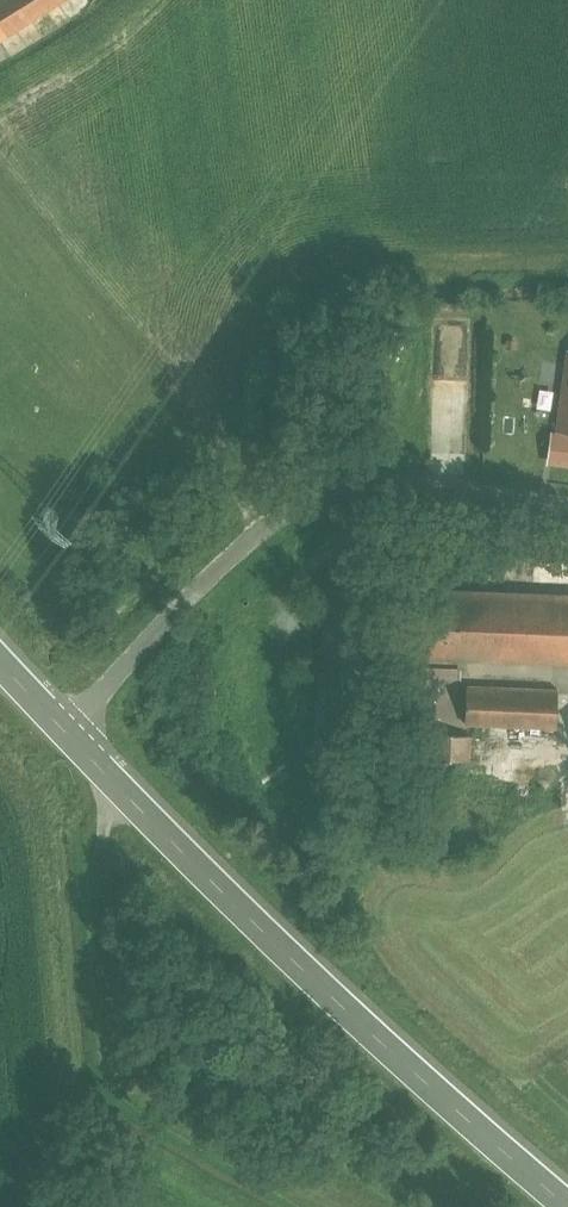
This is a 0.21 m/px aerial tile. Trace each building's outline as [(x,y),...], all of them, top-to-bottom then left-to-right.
[(64,0),(0,0),(0,40),(64,0)] [(519,592),(424,588),(421,655),(516,659),(519,592)] [(519,592),(516,659),(567,662),(567,594),(519,592)] [(410,670),(392,669),(391,688),(410,688),(410,670)] [(559,689),(467,685),(466,723),(557,727),(559,689)] [(516,789),(440,767),(429,804),(504,827),(516,789)]
